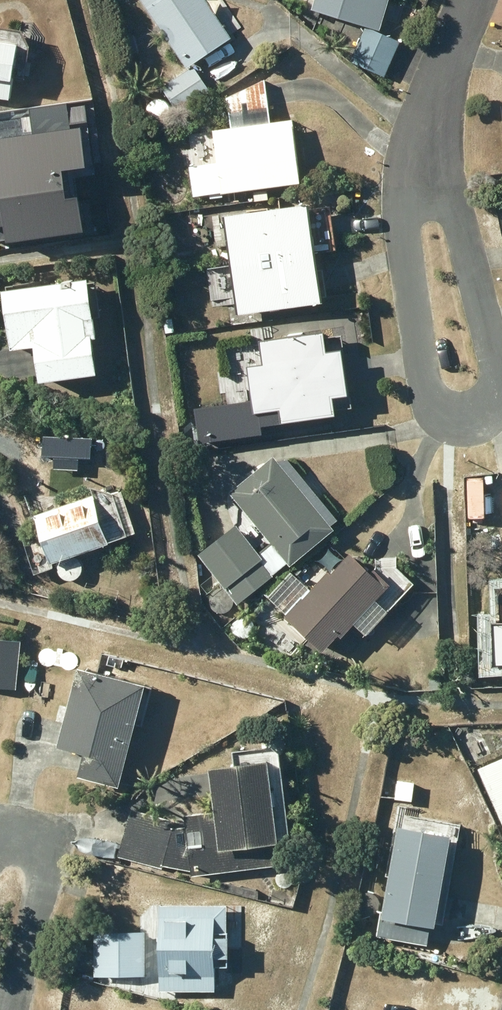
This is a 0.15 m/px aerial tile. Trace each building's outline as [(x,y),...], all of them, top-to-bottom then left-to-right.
[(185,65),(229,35),(205,0),(142,0),(185,65)] [(312,6),(380,25),(387,0),(314,0),(312,6)] [(9,96),(14,72),(29,75),(32,61),(25,59),(28,42),(19,28),(0,25),(0,95),(9,96)] [(364,26),(350,59),(385,73),(398,40),(364,26)] [(193,63),(162,85),(179,110),(210,88),(193,63)] [(212,127),(216,162),(188,165),(192,192),(299,179),(292,117),(269,120),(263,77),(226,94),(230,124),(212,127)] [(82,106),(65,108),(67,124),(84,122),(82,106)] [(0,139),(0,191),(13,189),(19,227),(73,219),(68,181),(82,179),(74,128),(0,139)] [(265,188),(253,190),(254,199),(267,197),(265,188)] [(223,212),(236,310),(321,299),(308,201),(223,212)] [(76,278),(0,288),(0,350),(23,348),(28,383),(86,375),(81,338),(89,337),(88,323),(82,323),(76,278)] [(334,344),(271,354),(281,424),(344,414),(334,344)] [(205,394),(209,431),(242,427),(238,390),(205,394)] [(228,490),(271,541),(259,551),(235,522),(197,554),(237,601),(286,559),(289,563),(332,526),(272,454),(228,490)] [(94,484),(89,486),(91,493),(33,512),(49,559),(133,531),(119,488),(112,490),(94,484)] [(286,610),(283,613),(322,648),(337,630),(341,633),(353,619),(366,630),(387,607),(374,596),(387,581),(371,566),(369,569),(348,550),(329,572),(326,569),(309,588),(290,571),(269,595),(286,610)] [(490,619),(492,661),(501,661),(501,590),(500,590),(501,618),(490,619)] [(14,687),(19,637),(0,636),(0,685),(14,687)] [(55,742),(83,749),(76,772),(116,783),(133,721),(140,723),(150,683),(76,663),(55,742)] [(183,812),(185,825),(171,827),(173,818),(129,806),(116,854),(160,867),(161,863),(190,868),(191,874),(278,862),(275,835),(289,834),(278,749),(270,743),(231,749),(232,760),(207,764),(213,808),(183,812)] [(476,767),(501,823),(501,755),(476,767)] [(396,777),(395,797),(412,798),(413,778),(396,777)] [(398,824),(377,934),(425,943),(429,923),(434,924),(451,834),(398,824)] [(159,904),(158,989),(213,990),(213,954),(226,954),(226,945),(240,946),(240,905),(159,904)] [(93,974),(142,974),(142,930),(93,930),(93,974)]
